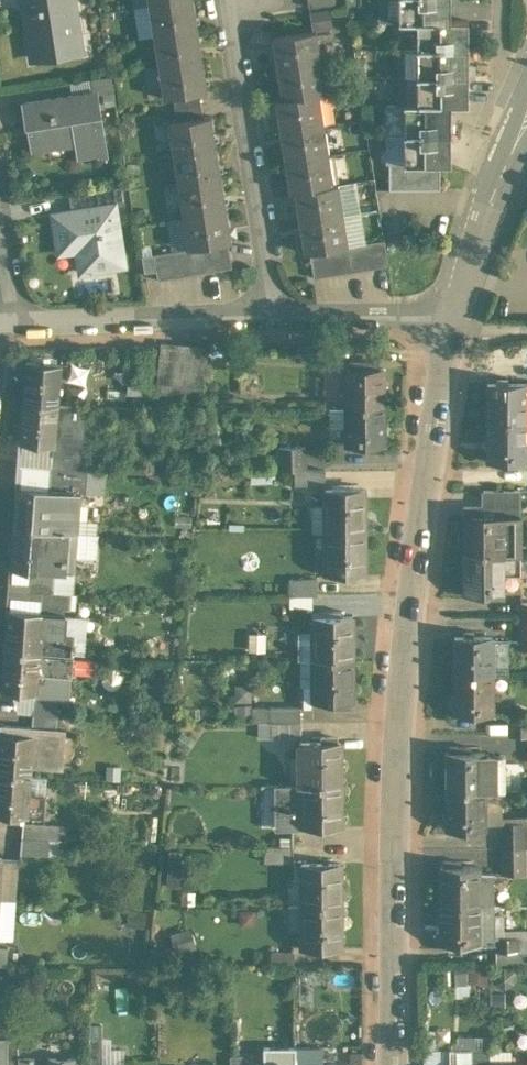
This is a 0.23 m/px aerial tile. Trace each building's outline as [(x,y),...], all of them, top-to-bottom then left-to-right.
[(28,23),(34,22),(39,59),(82,52),(73,0),(24,0),(28,23)] [(150,4),(154,35),(198,28),(193,0),(178,0),(150,4)] [(399,21),(417,21),(417,20),(451,20),(451,19),(451,0),(399,0),(399,21)] [(328,9),(311,11),(314,28),(331,26),(328,9)] [(451,20),(417,20),(417,21),(417,48),(469,47),(468,19),(451,19),(451,20)] [(198,28),(154,35),(159,65),(203,58),(198,28)] [(316,29),(273,36),(278,68),(321,61),(316,29)] [(469,47),(417,48),(417,75),(469,75),(469,47)] [(203,58),(159,65),(164,96),(173,95),(199,91),(208,90),(203,58)] [(321,61),(278,68),(282,98),(283,98),(319,92),(320,93),(326,92),(321,61)] [(469,75),(417,75),(417,102),(417,103),(451,103),(452,103),(469,103),(469,75)] [(96,90),(35,100),(39,122),(29,123),(32,147),(76,140),(79,155),(106,151),(96,90)] [(199,91),(173,95),(175,108),(201,104),(199,91)] [(319,92),(283,98),(282,98),(276,99),(281,130),(324,123),(320,93),(319,92)] [(451,103),(417,103),(417,102),(404,102),(404,133),(451,132),(452,103),(451,103)] [(201,104),(175,108),(177,120),(203,116),(201,104)] [(177,120),(168,122),(173,153),(217,146),(212,115),(203,116),(177,120)] [(324,123),(281,130),(286,160),(329,153),(324,123)] [(451,132),(404,133),(404,161),(404,162),(440,162),(440,163),(451,163),(451,132)] [(217,146),(173,153),(178,184),(222,177),(217,146)] [(329,153),(286,160),(291,191),(295,190),(334,184),(334,183),(329,153)] [(440,162),(404,162),(404,161),(389,162),(389,189),(440,188),(440,163),(440,162)] [(222,177),(178,184),(183,214),(227,207),(222,177)] [(334,184),(295,190),(300,220),(343,213),(338,182),(334,183),(334,184)] [(112,186),(81,191),(84,208),(114,203),(112,186)] [(84,208),(54,213),(59,243),(77,240),(81,271),(124,264),(114,203),(84,208)] [(227,207),(183,214),(189,247),(191,247),(203,245),(215,243),(228,241),(232,240),(227,207)] [(343,213),(300,220),(305,251),(310,251),(322,249),(335,247),(347,245),(348,244),(343,213)] [(384,239),(372,241),(376,267),(388,265),(384,239)] [(228,241),(215,243),(220,269),(232,267),(228,241)] [(372,241),(359,243),(364,269),(376,267),(372,241)] [(215,243),(203,245),(207,271),(220,269),(215,243)] [(348,244),(347,245),(351,271),(364,269),(359,243),(348,244)] [(203,245),(191,247),(195,273),(207,271),(203,245)] [(347,245),(335,247),(339,273),(351,271),(347,245)] [(189,247),(179,249),(183,275),(195,273),(191,247),(189,247)] [(335,247),(322,249),(327,275),(339,273),(335,247)] [(179,249),(166,251),(170,277),(183,275),(179,249)] [(322,249),(310,251),(314,277),(327,275),(322,249)] [(166,251),(153,253),(156,270),(158,279),(170,277),(166,251)] [(153,253),(142,255),(145,272),(156,270),(153,253)] [(208,348),(161,344),(155,392),(203,396),(208,348)] [(62,363),(27,361),(24,402),(59,404),(62,363)] [(384,406),(384,367),(346,368),(347,406),(384,406)] [(526,422),(526,383),(488,384),(488,422),(526,422)] [(59,404),(24,402),(21,442),(53,444),(53,452),(82,454),(86,406),(59,404)] [(384,406),(347,406),(347,444),(384,444),(384,406)] [(526,422),(488,422),(489,460),(526,460),(526,422)] [(19,465),(52,467),(53,452),(53,444),(21,442),(19,465)] [(306,445),(279,446),(279,468),(296,468),(304,468),(306,468),(306,445)] [(82,454),(53,452),(52,467),(88,470),(89,455),(82,454)] [(52,467),(19,465),(18,486),(50,488),(52,467)] [(88,470),(52,467),(50,488),(52,488),(52,489),(79,491),(86,492),(88,470)] [(304,468),(296,468),(296,484),(325,483),(324,468),(306,468),(304,468)] [(50,488),(18,486),(15,527),(76,531),(79,491),(52,489),(52,488),(50,488)] [(364,488),(324,488),(324,505),(329,505),(329,531),(364,531),(364,488)] [(520,489),(484,489),(484,506),(484,514),(520,514),(520,489)] [(520,514),(484,514),(484,506),(466,506),(466,514),(465,514),(465,553),(520,552),(520,514)] [(76,531),(15,527),(12,568),(30,569),(46,570),(46,569),(53,569),(53,571),(73,572),(76,531)] [(364,531),(329,531),(329,557),(324,557),(324,574),(365,573),(364,531)] [(520,552),(465,553),(466,591),(503,591),(503,573),(521,573),(520,552)] [(44,590),(52,591),(53,571),(53,569),(46,569),(46,570),(30,569),(28,589),(44,590)] [(53,571),(52,591),(71,592),(72,592),(73,572),(53,571)] [(317,578),(291,578),(291,595),(317,595),(317,578)] [(61,613),(65,613),(66,608),(70,608),(71,592),(52,591),(44,590),(43,606),(61,607),(61,613)] [(42,611),(9,609),(6,650),(40,652),(40,653),(73,655),(73,647),(75,648),(76,644),(74,644),(74,634),(63,634),(65,613),(61,613),(61,607),(43,606),(42,611)] [(353,615),(312,615),(312,632),(317,632),(317,658),(353,658),(353,615)] [(273,631),(253,630),(252,652),(272,652),(273,631)] [(492,636),(455,636),(455,674),(493,674),(492,636)] [(40,652),(6,650),(3,690),(13,691),(35,692),(35,698),(59,700),(70,701),(72,674),(71,674),(73,655),(40,653),(40,652)] [(353,658),(317,658),(317,684),(312,684),(312,700),(334,700),(334,706),(347,706),(347,700),(353,700),(353,658)] [(493,674),(455,674),(456,713),(493,712),(493,674)] [(234,698),(250,698),(249,683),(233,684),(234,698)] [(35,692),(13,691),(18,711),(34,712),(35,698),(35,692)] [(59,700),(35,698),(34,712),(34,713),(58,715),(59,700)] [(301,705),(270,705),(270,721),(271,721),(272,721),(301,721),(301,705)] [(58,715),(34,713),(33,726),(57,727),(58,715)] [(301,721),(272,721),(272,737),(301,737),(301,721)] [(510,721),(510,735),(526,735),(526,721),(510,721)] [(4,724),(3,726),(7,726),(6,731),(0,731),(0,773),(31,775),(32,762),(59,764),(61,733),(56,732),(34,731),(35,726),(33,726),(4,724)] [(341,741),(300,741),(300,757),(305,757),(305,784),(341,783),(341,741)] [(485,755),(485,751),(471,751),(471,745),(449,745),(449,751),(446,751),(447,790),(485,790),(503,790),(504,790),(504,755),(485,755)] [(29,816),(29,815),(45,816),(47,794),(30,792),(32,775),(31,775),(0,773),(0,814),(29,816)] [(305,784),(279,784),(280,826),(341,826),(341,783),(305,784)] [(485,790),(447,790),(448,829),(485,829),(485,790)] [(524,821),(502,821),(502,847),(526,847),(526,817),(524,821)] [(46,823),(24,822),(22,836),(45,838),(46,823)] [(294,845),(265,845),(265,861),(294,861),(294,845)] [(502,847),(503,873),(526,873),(526,847),(502,847)] [(479,871),(479,865),(461,865),(461,860),(444,860),(444,865),(441,866),(441,904),(442,905),(494,904),(494,871),(479,871)] [(341,862),(300,862),(300,878),(305,878),(305,905),(341,904),(341,862)] [(341,904),(305,905),(306,931),(301,931),(301,947),(341,947),(341,904)] [(494,904),(442,905),(442,944),(480,943),(495,943),(495,936),(494,904)] [(155,934),(176,935),(176,929),(186,929),(186,906),(156,905),(155,934)] [(520,935),(495,936),(495,943),(497,943),(496,948),(520,948),(520,935)] [(496,948),(497,962),(526,962),(526,948),(520,948),(496,948)] [(89,1037),(90,1064),(103,1064),(102,1036),(89,1037)] [(19,1039),(6,1039),(6,1064),(19,1064),(19,1039)] [(323,1046),(296,1046),(297,1063),(322,1063),(323,1046)] [(472,1063),(450,1063),(450,1064),(489,1064),(489,1063),(490,1063),(489,1048),(472,1048),(472,1063)] [(244,1055),(231,1055),(231,1064),(244,1064),(244,1055)]
